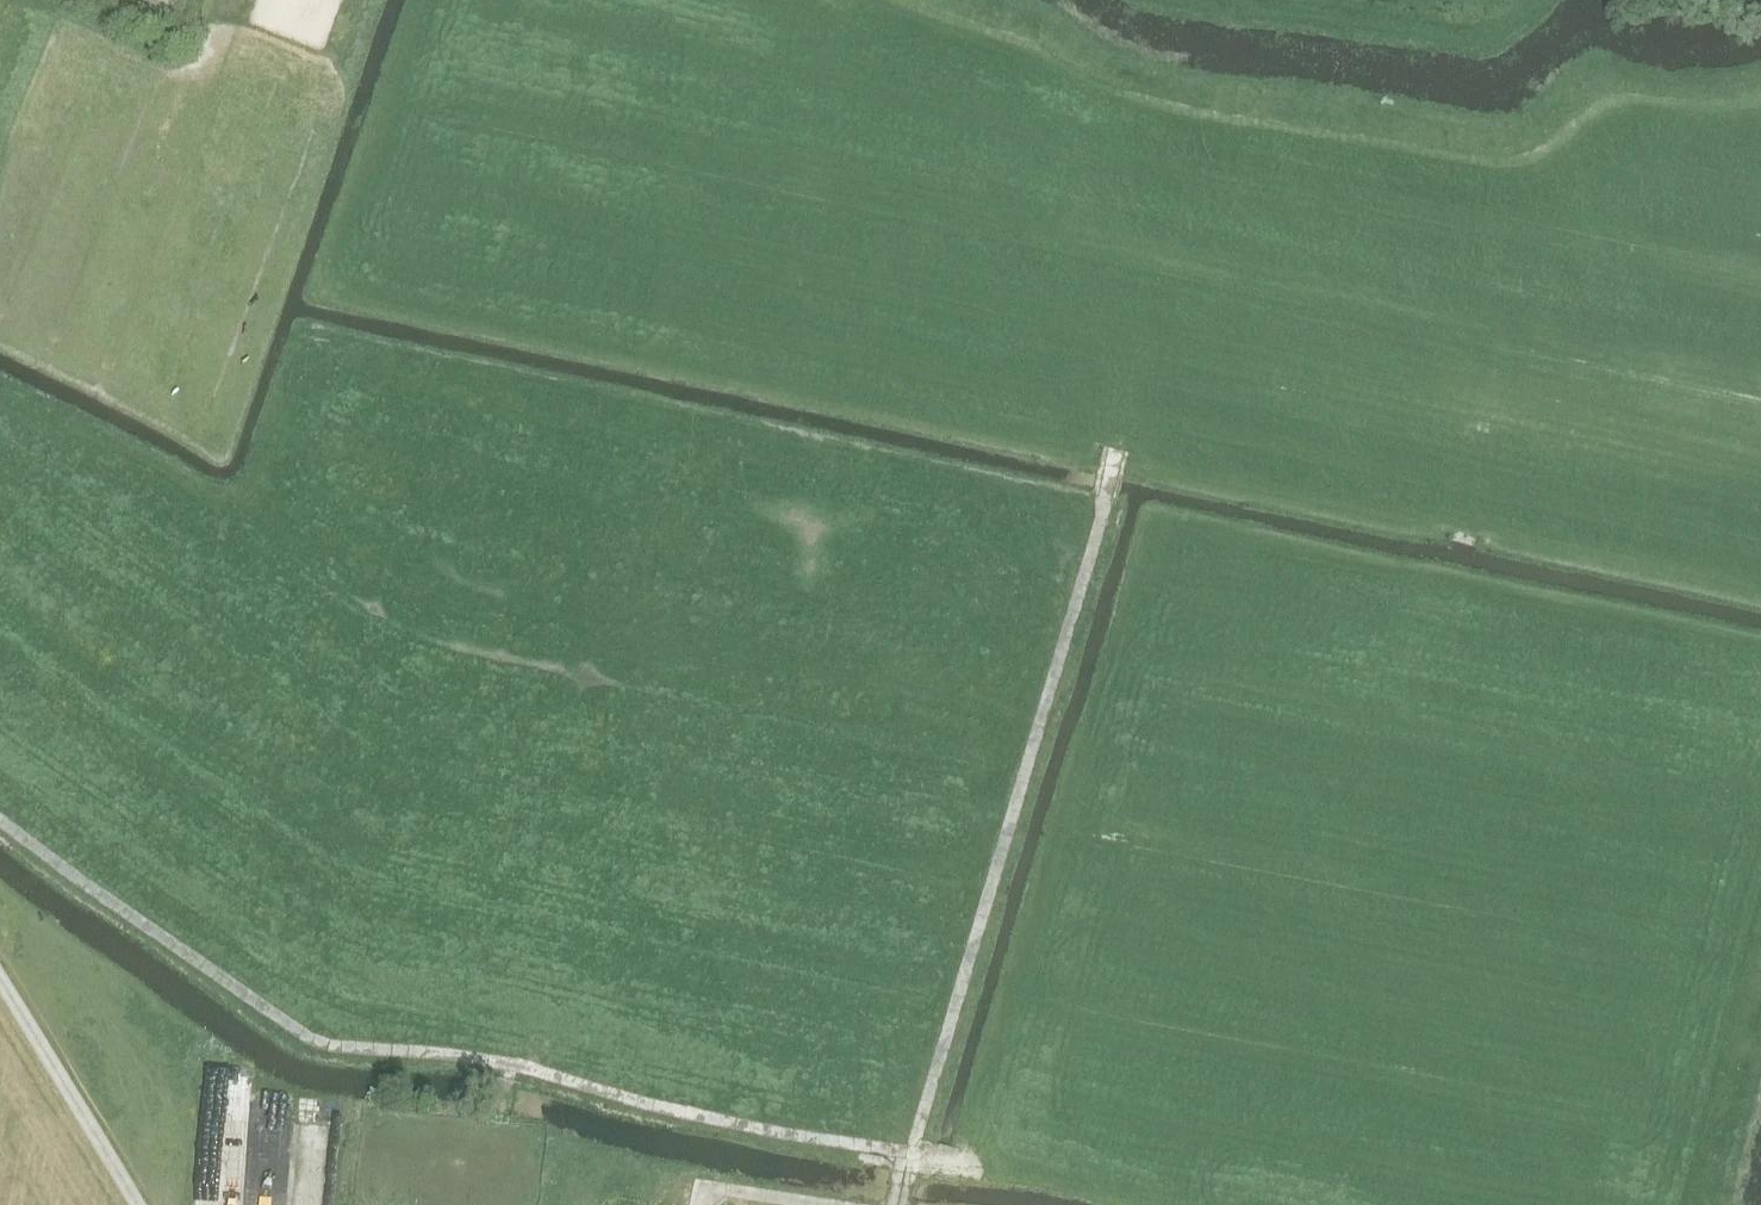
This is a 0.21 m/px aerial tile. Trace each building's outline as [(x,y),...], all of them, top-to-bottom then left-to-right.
[(319,1118),(345,1121),(347,1102),(321,1099),(319,1118)]
